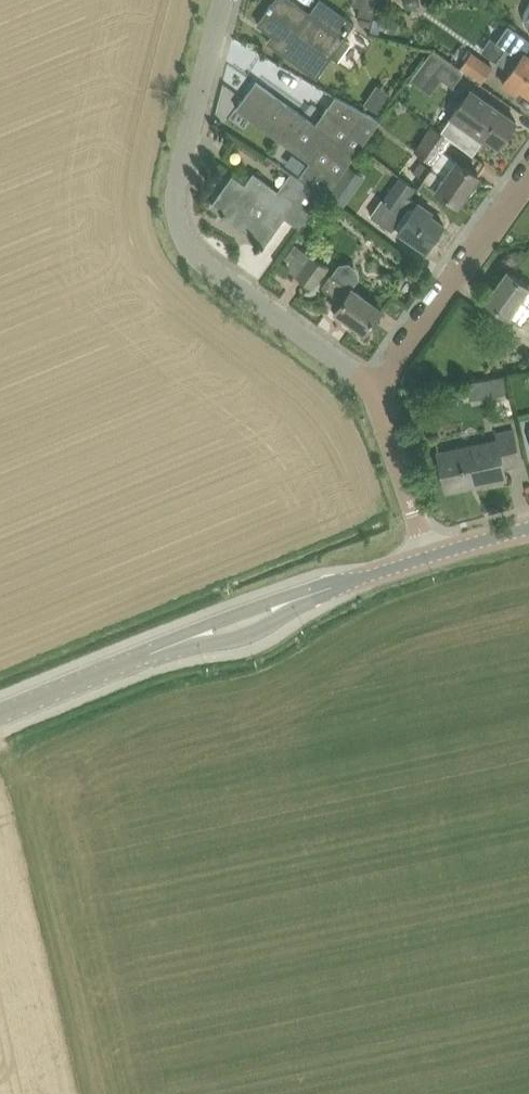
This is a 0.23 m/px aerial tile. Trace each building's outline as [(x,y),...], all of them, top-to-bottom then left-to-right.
[(294,0),(275,0),(259,23),(280,38),(275,45),(318,76),(345,37),(356,22),(330,4),(320,19),(294,0)] [(372,20),(377,0),(363,0),(359,16),(372,20)] [(388,30),(397,32),(399,20),(390,18),(388,30)] [(518,92),(521,87),(528,92),(528,55),(526,53),(528,48),(528,38),(509,24),(497,41),(507,48),(498,61),(512,71),(504,82),(518,92)] [(450,56),(483,81),(493,67),(472,51),(468,56),(457,47),(450,56)] [(463,74),(431,49),(409,78),(430,94),(432,93),(431,92),(444,76),(454,84),(457,80),(458,81),(463,74)] [(317,122),(257,81),(237,107),(312,159),(299,176),(324,193),(326,195),(356,152),(357,153),(381,121),(337,95),(317,122)] [(365,102),(380,113),(393,94),(377,84),(365,102)] [(474,153),(484,139),(486,136),(500,145),(518,121),(473,87),(464,99),(463,99),(450,117),(451,118),(442,130),(474,153)] [(432,124),(414,149),(435,164),(453,138),(442,130),(441,131),(432,124)] [(413,171),(459,204),(480,174),(459,159),(446,176),(432,166),(431,167),(421,160),(413,171)] [(278,190),(274,187),(254,172),(245,184),(234,176),(213,205),(224,213),(223,214),(226,216),(227,215),(266,243),(286,216),(300,226),(324,193),(299,176),(299,177),(292,171),(278,190)] [(395,226),(428,249),(445,224),(432,214),(434,212),(408,194),(414,186),(400,176),(394,184),(372,216),(393,230),(395,226)] [(329,193),(345,205),(356,189),(340,178),(329,193)] [(287,267),(289,268),(296,275),(314,288),(329,267),(302,248),(287,267)] [(352,288),(359,277),(358,267),(350,261),(339,263),(323,285),(344,300),(337,310),(366,332),(383,309),(353,287),(352,288)] [(509,270),(487,300),(509,315),(519,323),(525,322),(528,316),(528,284),(509,270)] [(504,376),(492,378),(496,400),(507,398),(504,376)] [(505,466),(522,462),(515,429),(497,432),(498,439),(439,452),(447,490),(507,478),(505,466)]
